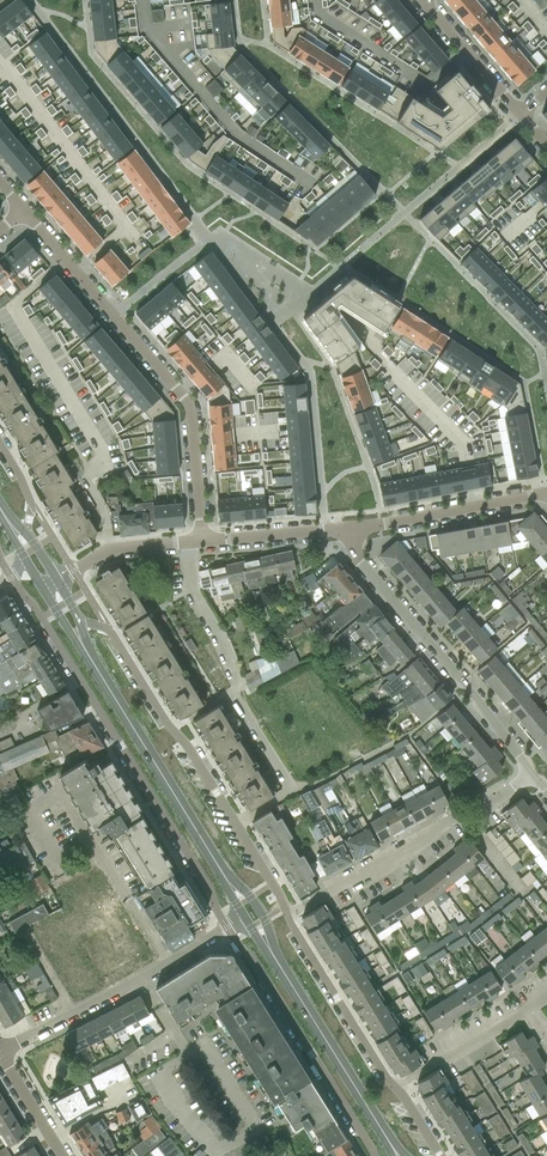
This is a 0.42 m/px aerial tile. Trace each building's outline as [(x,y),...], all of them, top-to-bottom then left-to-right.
[(9,5),(23,22),(33,15),(22,0),(15,0),(9,5)] [(113,12),(111,0),(104,0),(90,2),(91,14),(113,12)] [(268,0),(269,0),(269,4),(270,13),(289,10),(288,0),(268,0)] [(341,5),(347,8),(350,4),(344,0),(341,5)] [(399,1),(397,0),(378,0),(374,3),(383,14),(399,1)] [(454,10),(466,0),(445,0),(445,1),(446,2),(454,10)] [(454,10),(461,20),(479,4),(484,0),(466,0),(454,10)] [(393,25),(408,12),(399,1),(383,14),(393,25)] [(215,3),(204,5),(205,20),(211,20),(211,19),(231,17),(230,15),(229,4),(229,2),(215,3)] [(515,5),(515,4),(512,2),(507,6),(510,10),(515,5)] [(461,20),(469,29),(487,14),(479,4),(461,20)] [(0,12),(0,13),(12,30),(23,22),(9,5),(0,12)] [(510,10),(513,14),(518,9),(515,5),(510,10)] [(163,9),(151,11),(152,23),(164,21),(163,9)] [(289,10),(270,13),(271,21),(272,25),(271,25),(271,27),(283,26),(291,25),(300,24),(298,9),(289,10)] [(113,12),(91,14),(93,27),(114,25),(113,12)] [(408,12),(393,25),(403,37),(418,24),(408,12)] [(2,37),(12,30),(0,13),(0,34),(2,37)] [(469,29),(477,38),(495,23),(487,14),(469,29)] [(213,33),(232,31),(232,29),(230,18),(231,18),(231,17),(211,19),(211,20),(213,33)] [(495,23),(477,38),(485,47),(503,32),(507,28),(499,19),(495,23)] [(317,24),(310,20),(308,24),(314,28),(317,24)] [(525,29),(530,25),(527,21),(522,26),(525,29)] [(94,40),(116,38),(114,25),(93,27),(94,40)] [(528,33),(533,28),(530,25),(525,29),(528,33)] [(283,26),(271,27),(271,29),(272,29),(274,43),(288,52),(299,36),(304,29),(301,27),(292,28),(286,38),(284,36),(283,26)] [(414,50),(429,37),(419,26),(404,39),(414,50)] [(36,29),(31,33),(34,37),(39,33),(36,29)] [(206,34),(199,35),(201,48),(207,48),(215,47),(232,45),(232,46),(234,46),(234,43),(233,43),(232,33),(233,32),(232,31),(213,33),(206,33),(206,34)] [(332,39),(334,35),(328,31),(325,35),(332,39)] [(34,41),(29,45),(36,56),(54,43),(46,32),(34,41)] [(485,47),(493,56),(510,41),(503,32),(485,47)] [(31,33),(25,38),(28,42),(34,37),(31,33)] [(334,35),(332,39),(338,43),(340,39),(334,35)] [(145,39),(141,36),(140,37),(136,40),(139,44),(145,39)] [(301,61),(312,44),(299,36),(288,52),(297,57),(300,59),(299,60),(301,61)] [(429,37),(414,50),(423,61),(439,48),(429,37)] [(107,65),(124,51),(116,43),(116,38),(94,40),(95,52),(107,65)] [(538,44),(537,44),(541,48),(546,43),(543,39),(538,44)] [(493,56),(501,66),(518,50),(510,41),(493,56)] [(386,51),(392,46),(389,42),(383,47),(386,51)] [(54,43),(36,56),(44,66),(62,53),(54,43)] [(17,44),(11,48),(14,52),(20,48),(17,44)] [(312,44),(301,61),(302,62),(303,61),(306,63),(313,68),(324,51),(312,44)] [(232,46),(232,45),(215,47),(208,53),(213,58),(224,69),(225,70),(240,54),(239,54),(232,47),(233,47),(232,46)] [(393,49),(390,53),(396,57),(399,53),(402,50),(398,45),(397,45),(393,49)] [(359,51),(353,47),(350,51),(356,55),(359,51)] [(423,61),(433,72),(448,60),(439,48),(423,61)] [(501,66),(509,75),(526,60),(518,50),(501,66)] [(124,51),(107,65),(115,75),(132,61),(124,51)] [(324,51),(313,68),(321,73),(324,74),(324,75),(325,76),(336,59),(324,51)] [(153,60),(158,55),(155,52),(150,56),(153,60)] [(62,53),(44,66),(48,71),(52,77),(70,64),(62,53)] [(336,59),(325,76),(327,77),(327,76),(330,78),(330,79),(338,84),(348,67),(352,61),(340,53),(336,59)] [(362,53),(360,57),(366,61),(368,57),(362,53)] [(229,83),(249,63),(248,62),(241,56),(241,55),(240,54),(225,70),(224,69),(220,73),(229,83)] [(153,60),(156,64),(162,59),(158,55),(153,60)] [(207,56),(202,61),(206,64),(211,59),(207,56)] [(509,75),(517,85),(539,66),(538,65),(530,56),(526,60),(509,75)] [(132,61),(115,75),(124,85),(140,71),(146,66),(138,57),(132,61)] [(410,66),(416,70),(418,65),(412,61),(410,66)] [(17,71),(23,67),(20,63),(14,67),(17,71)] [(239,92),(258,73),(257,71),(257,72),(250,65),(249,63),(229,83),(239,92)] [(352,69),(341,86),(354,94),(365,77),(368,71),(369,71),(356,63),(352,69)] [(70,64),(52,77),(60,87),(77,74),(70,64)] [(17,71),(20,75),(26,71),(23,67),(17,71)] [(387,69),(384,73),(390,77),(393,72),(387,69)] [(132,95),(149,80),(140,71),(124,85),(132,95)] [(170,80),(175,75),(172,71),(167,76),(170,80)] [(365,77),(354,94),(366,102),(377,85),(380,79),(368,71),(365,77)] [(481,98),(483,96),(471,83),(470,85),(458,71),(450,78),(435,90),(450,108),(441,115),(441,114),(422,103),(413,97),(397,121),(441,149),(457,136),(462,132),(472,124),(477,119),(490,108),(481,98)] [(239,92),(233,97),(243,106),(248,101),(267,82),(266,80),(266,81),(259,74),(258,73),(239,92)] [(77,74),(60,87),(68,98),(85,84),(77,74)] [(175,75),(170,80),(173,83),(178,79),(175,75)] [(377,85),(366,102),(379,110),(384,100),(389,93),(394,86),(381,78),(380,79),(377,85)] [(149,80),(132,95),(141,105),(157,90),(149,80)] [(248,101),(243,106),(252,115),(256,111),(256,112),(261,107),(261,106),(276,91),(275,90),(268,83),(269,83),(267,82),(248,101)] [(36,83),(30,88),(33,92),(39,87),(36,83)] [(85,84),(68,98),(76,108),(93,95),(85,84)] [(10,86),(4,90),(7,94),(13,90),(10,86)] [(157,90),(141,105),(149,114),(166,100),(171,95),(163,86),(157,90)] [(39,87),(33,92),(36,95),(41,91),(39,87)] [(397,121),(413,97),(412,96),(397,87),(391,96),(396,99),(392,105),(384,100),(379,110),(397,121)] [(210,94),(214,98),(219,93),(216,89),(210,94)] [(13,90),(7,94),(10,98),(16,94),(13,90)] [(187,100),(193,95),(189,91),(184,96),(187,100)] [(261,107),(256,112),(265,120),(265,121),(286,100),(284,99),(277,92),(278,92),(276,91),(261,106),(261,107)] [(93,95),(76,108),(83,118),(101,105),(93,95)] [(198,101),(195,98),(189,102),(193,106),(198,101)] [(166,100),(149,114),(158,124),(175,110),(166,100)] [(285,128),(299,114),(297,112),(295,110),(293,108),(291,106),(289,103),(275,117),(285,128)] [(51,104),(45,108),(48,112),(54,108),(51,104)] [(101,105),(83,118),(91,129),(109,116),(101,105)] [(25,107),(19,111),(22,115),(28,111),(25,107)] [(54,108),(48,112),(51,116),(57,112),(54,108)] [(226,111),(231,117),(235,114),(230,108),(226,111)] [(28,111),(22,115),(25,119),(31,115),(28,111)] [(169,138),(186,123),(177,113),(161,127),(169,138)] [(207,122),(212,118),(209,114),(204,119),(207,122)] [(299,114),(285,128),(295,138),(309,124),(307,122),(305,120),(303,118),(301,116),(299,114)] [(109,116),(91,129),(99,139),(117,126),(109,116)] [(212,118),(207,122),(210,126),(215,121),(212,118)] [(178,147),(194,133),(186,123),(169,138),(178,147)] [(305,148),(319,134),(317,132),(315,131),(315,130),(313,128),(313,129),(311,126),(309,124),(295,138),(305,148)] [(67,125),(61,129),(64,133),(70,128),(67,125)] [(257,130),(250,125),(246,133),(253,137),(257,130)] [(117,126),(99,139),(107,150),(124,136),(117,126)] [(38,136),(44,131),(41,127),(35,132),(38,136)] [(0,134),(0,151),(15,138),(7,128),(0,134)] [(70,128),(64,133),(67,137),(73,132),(70,128)] [(38,136),(41,140),(47,135),(44,131),(38,136)] [(196,149),(197,149),(203,143),(194,133),(178,147),(186,157),(196,149)] [(259,134),(255,139),(261,143),(265,137),(259,134)] [(305,148),(299,154),(305,158),(312,162),(330,145),(327,142),(327,143),(325,140),(323,138),(321,136),(319,134),(305,148)] [(216,155),(217,156),(225,145),(229,138),(223,135),(213,144),(208,150),(205,155),(197,149),(196,149),(186,157),(190,162),(198,167),(205,172),(216,155)] [(124,136),(107,150),(115,160),(132,147),(124,136)] [(518,163),(523,169),(533,159),(515,137),(504,146),(518,163)] [(0,151),(0,154),(7,162),(24,148),(15,138),(0,151)] [(229,138),(225,145),(229,147),(233,141),(229,138)] [(79,154),(85,149),(82,146),(76,150),(79,154)] [(240,146),(236,152),(240,155),(244,149),(240,146)] [(504,146),(495,154),(509,171),(518,163),(504,146)] [(281,156),(285,150),(281,147),(277,153),(281,156)] [(24,148),(7,162),(16,172),(32,158),(24,148)] [(57,148),(51,153),(54,157),(60,152),(57,148)] [(79,154),(82,158),(88,153),(85,149),(79,154)] [(134,150),(117,163),(125,174),(143,160),(142,159),(134,150)] [(281,156),(285,159),(289,153),(285,150),(281,156)] [(299,154),(293,164),(299,168),(305,158),(299,154)] [(495,154),(485,162),(500,179),(503,183),(513,175),(509,171),(495,154)] [(217,156),(216,155),(205,172),(217,180),(228,163),(217,156)] [(62,156),(56,160),(59,164),(65,159),(62,156)] [(32,158),(16,172),(24,182),(41,168),(32,158)] [(228,163),(217,180),(229,188),(240,172),(241,172),(244,167),(238,163),(231,159),(228,163)] [(260,168),(264,162),(260,159),(256,165),(260,168)] [(336,168),(338,170),(346,163),(343,159),(334,166),(336,168)] [(143,160),(125,174),(133,184),(150,171),(143,162),(144,161),(143,160)] [(264,162),(260,168),(264,171),(268,165),(264,162)] [(485,162),(476,170),(490,187),(494,191),(503,183),(500,179),(485,162)] [(346,163),(338,170),(341,174),(349,167),(346,163)] [(98,166),(92,171),(95,175),(101,170),(98,166)] [(476,170),(467,178),(481,195),(485,199),(494,191),(490,187),(476,170)] [(43,171),(26,185),(35,195),(52,181),(43,171)] [(150,171),(133,184),(141,194),(159,181),(158,180),(157,180),(150,171)] [(355,171),(346,179),(349,183),(365,203),(366,202),(364,201),(370,196),(371,198),(376,194),(359,175),(358,176),(355,171)] [(240,172),(229,188),(241,196),(252,180),(241,172),(240,172)] [(75,173),(69,177),(72,181),(78,177),(75,173)] [(103,173),(98,178),(101,182),(106,177),(103,173)] [(326,176),(331,182),(335,179),(330,173),(326,176)] [(541,178),(538,174),(532,178),(535,182),(541,178)] [(284,175),(280,181),(284,184),(288,178),(284,175)] [(331,182),(326,176),(323,180),(327,185),(331,182)] [(72,181),(75,185),(81,181),(78,177),(72,181)] [(523,197),(532,206),(537,202),(539,200),(546,208),(546,207),(546,177),(529,192),(523,197)] [(288,178),(284,184),(288,187),(292,181),(288,178)] [(472,203),(481,195),(467,178),(458,186),(472,203)] [(530,187),(535,182),(532,178),(527,183),(530,187)] [(253,204),(264,188),(252,180),(241,196),(253,204)] [(52,181),(35,195),(43,205),(60,191),(52,181)] [(159,181),(141,194),(148,205),(166,192),(159,182),(159,181)] [(365,203),(349,183),(339,192),(355,211),(356,211),(355,209),(360,204),(361,206),(365,203)] [(458,186),(448,194),(463,210),(466,215),(475,207),(472,203),(458,186)] [(264,188),(253,204),(265,212),(276,196),(276,195),(264,188)] [(513,194),(517,198),(522,193),(519,190),(513,194)] [(60,191),(43,205),(52,215),(69,201),(60,191)] [(113,199),(119,195),(116,191),(110,195),(113,199)] [(311,191),(307,194),(312,200),(316,197),(311,191)] [(166,192),(148,205),(156,215),(174,202),(173,200),(173,201),(166,192)] [(355,211),(339,192),(330,200),(346,219),(345,217),(350,213),(351,214),(355,211)] [(90,193),(85,198),(88,202),(93,197),(90,193)] [(312,200),(307,194),(304,197),(308,203),(312,200)] [(448,194),(439,202),(453,218),(457,223),(466,215),(463,210),(448,194)] [(511,203),(517,198),(513,194),(508,199),(511,203)] [(113,199),(116,203),(122,199),(119,195),(113,199)] [(276,196),(265,212),(277,220),(288,204),(289,204),(276,195),(276,196)] [(325,195),(315,204),(320,209),(336,228),(336,227),(335,226),(340,221),(342,223),(346,219),(330,200),(325,195)] [(93,197),(88,202),(91,205),(96,201),(93,197)] [(69,201),(52,215),(60,225),(77,211),(69,201)] [(519,201),(515,204),(520,210),(523,207),(519,201)] [(174,202),(156,215),(164,226),(182,213),(175,203),(174,202)] [(439,202),(430,210),(444,226),(448,231),(457,223),(453,218),(439,202)] [(495,210),(498,214),(504,209),(500,206),(495,210)] [(336,228),(320,209),(310,217),(326,236),(327,236),(325,234),(330,230),(332,231),(336,228)] [(433,235),(438,240),(449,232),(444,226),(430,210),(419,219),(433,235)] [(493,219),(498,214),(495,210),(489,215),(493,219)] [(77,211),(60,225),(69,235),(86,221),(77,211)] [(132,211),(126,216),(129,219),(135,215),(132,211)] [(182,213),(164,226),(172,236),(190,223),(189,221),(188,221),(182,213)] [(106,214),(100,218),(103,222),(109,218),(106,214)] [(135,215),(129,219),(132,223),(138,219),(135,215)] [(326,236),(310,217),(294,231),(306,238),(308,236),(316,245),(317,244),(315,243),(324,235),(326,236)] [(109,218),(103,222),(106,226),(112,222),(109,218)] [(546,224),(541,218),(538,221),(542,227),(546,224)] [(86,221),(69,235),(77,244),(77,245),(94,231),(86,221)] [(480,232),(483,236),(488,231),(485,227),(480,232)] [(149,230),(143,235),(146,238),(152,234),(149,230)] [(94,231),(77,245),(80,248),(86,255),(103,241),(94,231)] [(495,239),(499,236),(494,231),(490,234),(495,239)] [(478,241),(483,236),(480,232),(475,237),(478,241)] [(25,238),(14,247),(29,263),(39,255),(25,238)] [(536,243),(530,248),(533,251),(539,247),(536,243)] [(466,253),(471,248),(468,244),(463,249),(466,253)] [(503,249),(508,254),(511,251),(507,245),(503,249)] [(149,246),(143,251),(147,256),(153,251),(149,246)] [(461,258),(466,253),(463,249),(460,246),(454,251),(461,258)] [(14,247),(4,255),(18,272),(29,263),(14,247)] [(126,251),(129,255),(135,251),(132,247),(126,251)] [(533,251),(536,255),(542,250),(539,247),(533,251)] [(279,266),(290,257),(283,248),(272,257),(279,266)] [(484,258),(486,257),(476,248),(461,263),(470,272),(484,258)] [(110,249),(94,264),(103,274),(120,260),(110,249)] [(143,251),(137,256),(141,261),(147,256),(143,251)] [(512,260),(516,256),(511,251),(508,254),(512,260)] [(211,252),(194,265),(202,276),(219,262),(211,252)] [(529,259),(534,265),(537,262),(533,256),(529,259)] [(3,292),(13,283),(20,292),(25,288),(26,287),(3,257),(0,259),(0,288),(3,292)] [(486,257),(484,258),(470,272),(479,281),(480,281),(494,267),(495,266),(486,257)] [(102,275),(112,286),(128,271),(119,261),(102,275)] [(219,262),(202,276),(209,286),(227,273),(219,262)] [(538,270),(542,267),(537,262),(534,265),(538,270)] [(495,266),(494,267),(480,281),(479,281),(488,291),(493,286),(503,276),(504,275),(495,266)] [(41,267),(36,272),(39,276),(44,271),(41,267)] [(36,272),(30,277),(33,280),(39,276),(36,272)] [(227,273),(209,286),(217,296),(235,283),(227,273)] [(56,274),(39,289),(47,299),(64,284),(56,274)] [(503,276),(493,286),(488,291),(491,293),(498,300),(507,291),(513,285),(504,275),(503,276)] [(325,300),(303,318),(304,319),(309,325),(312,330),(336,363),(336,362),(354,350),(358,347),(358,346),(330,307),(339,300),(344,303),(383,328),(385,329),(389,332),(404,309),(398,305),(352,276),(341,285),(335,290),(325,300)] [(177,278),(171,282),(175,287),(181,282),(177,278)] [(171,282),(162,290),(177,307),(186,299),(175,287),(171,282)] [(235,283),(217,296),(225,307),(243,294),(235,283)] [(64,284),(47,299),(56,309),(73,294),(64,284)] [(513,285),(507,291),(498,300),(507,309),(520,296),(522,294),(513,285)] [(162,290),(153,298),(168,314),(177,307),(162,290)] [(191,292),(187,295),(192,300),(195,297),(191,292)] [(73,294),(56,309),(65,319),(81,304),(73,294)] [(243,294),(225,307),(233,317),(251,304),(243,294)] [(520,296),(507,309),(516,319),(517,318),(531,303),(532,303),(522,294),(520,296)] [(195,297),(192,300),(196,306),(200,303),(195,297)] [(153,298),(145,305),(159,322),(165,329),(174,322),(168,314),(153,298)] [(532,303),(531,303),(517,318),(516,319),(525,328),(526,327),(541,312),(537,309),(532,303)] [(81,304),(65,319),(73,329),(90,314),(81,304)] [(251,304),(233,317),(241,328),(258,314),(251,304)] [(144,305),(136,313),(150,330),(159,322),(144,305)] [(415,316),(404,309),(389,332),(400,339),(415,316)] [(546,325),(546,319),(541,312),(526,327),(525,328),(534,337),(536,336),(546,325)] [(210,313),(204,317),(208,321),(213,316),(210,313)] [(90,314),(73,329),(82,339),(98,324),(93,318),(90,314)] [(258,314),(241,328),(249,338),(266,325),(258,314)] [(193,315),(187,320),(191,323),(196,319),(193,315)] [(213,316),(208,321),(211,325),(216,320),(213,316)] [(426,323),(415,316),(400,339),(411,346),(413,344),(426,323)] [(187,320),(182,324),(185,328),(191,323),(187,320)] [(205,332),(209,329),(204,323),(200,327),(205,332)] [(437,330),(426,323),(413,344),(423,351),(425,349),(437,330)] [(266,325),(249,338),(256,348),(274,335),(266,325)] [(546,343),(546,325),(536,336),(534,337),(544,346),(545,345),(546,343)] [(101,327),(84,341),(92,351),(109,337),(101,327)] [(209,329),(205,332),(210,338),(213,334),(209,329)] [(175,330),(170,334),(173,338),(179,333),(175,330)] [(425,349),(436,356),(448,337),(437,330),(425,349)] [(227,332),(221,337),(224,341),(230,336),(227,332)] [(170,334),(164,339),(168,343),(173,338),(170,334)] [(183,335),(166,349),(173,357),(174,358),(191,344),(183,335)] [(274,335),(256,348),(264,359),(282,346),(274,335)] [(230,336),(224,341),(227,344),(233,340),(230,336)] [(109,337),(92,351),(101,361),(118,347),(109,337)] [(437,360),(433,366),(445,374),(449,367),(450,365),(462,346),(451,339),(439,357),(437,360)] [(191,344),(174,358),(175,360),(175,359),(182,367),(188,362),(199,353),(191,344)] [(282,346),(264,359),(272,369),(290,356),(282,346)] [(390,349),(387,346),(382,351),(385,354),(390,349)] [(460,371),(472,353),(462,346),(450,365),(460,371)] [(118,347),(101,361),(109,371),(126,357),(118,347)] [(385,354),(388,357),(394,352),(390,349),(385,354)] [(362,370),(354,350),(336,362),(336,363),(341,377),(345,376),(362,370)] [(243,352),(238,357),(241,360),(247,356),(243,352)] [(188,362),(182,367),(182,368),(184,370),(190,376),(194,381),(195,382),(211,368),(211,367),(199,353),(188,362)] [(469,384),(484,360),(472,353),(460,371),(457,376),(469,384)] [(247,356),(241,360),(244,364),(250,359),(247,356)] [(290,356),(272,369),(280,380),(298,367),(290,356)] [(414,364),(416,361),(411,356),(408,359),(413,364),(414,364)] [(126,357),(109,371),(118,381),(134,367),(126,357)] [(375,364),(378,361),(374,358),(369,363),(372,367),(375,364)] [(421,363),(418,359),(416,361),(414,364),(413,364),(416,368),(421,363)] [(484,360),(469,384),(480,391),(483,386),(495,368),(484,360)] [(22,391),(3,361),(0,363),(0,404),(22,391)] [(375,364),(372,367),(376,370),(381,365),(381,364),(378,361),(375,364)] [(134,367),(118,381),(126,391),(143,377),(134,367)] [(211,368),(195,382),(200,388),(205,394),(205,395),(206,397),(207,396),(207,397),(213,392),(224,383),(211,368)] [(493,392),(505,374),(495,368),(483,386),(493,392)] [(341,377),(345,389),(359,383),(365,381),(366,381),(362,370),(345,376),(341,377)] [(260,371),(254,375),(257,379),(263,374),(260,371)] [(377,376),(380,380),(385,374),(382,371),(377,376)] [(263,374),(257,379),(260,383),(266,378),(263,374)] [(504,399),(516,381),(505,374),(493,392),(490,397),(501,404),(504,399)] [(143,377),(126,391),(135,401),(151,387),(143,377)] [(430,382),(435,387),(435,386),(438,383),(433,378),(430,382)] [(370,392),(366,381),(365,381),(359,383),(345,389),(349,400),(370,392)] [(520,384),(516,381),(504,399),(501,404),(506,408),(508,415),(526,412),(520,384)] [(213,392),(207,397),(208,398),(209,405),(208,405),(208,406),(231,404),(230,390),(224,383),(213,392)] [(305,383),(283,385),(284,398),(306,396),(305,383)] [(435,386),(435,387),(440,392),(443,389),(439,384),(438,383),(435,386)] [(151,387),(135,401),(143,411),(160,396),(151,387)] [(5,417),(2,418),(6,426),(9,424),(16,435),(20,441),(17,443),(24,455),(27,453),(30,457),(27,459),(31,465),(54,451),(55,452),(58,450),(44,426),(40,421),(22,391),(0,404),(0,409),(5,417)] [(349,400),(353,411),(374,403),(370,392),(349,400)] [(450,398),(455,403),(456,403),(458,400),(453,395),(450,398)] [(160,396),(143,411),(152,422),(174,420),(173,413),(160,397),(160,396)] [(306,396),(284,398),(285,411),(307,409),(306,396)] [(458,400),(456,403),(455,403),(460,409),(463,405),(459,401),(458,400)] [(231,404),(208,406),(208,407),(209,407),(210,418),(232,416),(240,415),(239,403),(231,404)] [(399,410),(394,405),(391,409),(396,414),(396,413),(399,410)] [(379,419),(375,407),(354,414),(359,427),(379,419)] [(307,409),(285,411),(286,424),(308,422),(307,409)] [(396,413),(396,414),(401,419),(404,415),(399,411),(399,410),(396,413)] [(472,418),(476,414),(472,411),(467,416),(471,419),(472,418)] [(504,418),(496,419),(498,431),(507,430),(506,429),(528,424),(526,412),(508,415),(504,416),(504,418)] [(476,415),(476,414),(472,418),(471,419),(474,423),(479,418),(476,415)] [(210,419),(209,419),(210,421),(211,430),(211,436),(212,437),(234,435),(233,433),(232,416),(210,418),(210,419)] [(363,439),(384,432),(379,419),(359,427),(363,439)] [(174,420),(152,422),(153,435),(175,433),(174,420)] [(308,422),(286,424),(288,437),(310,435),(308,422)] [(528,424),(506,429),(507,430),(509,441),(531,437),(528,424)] [(411,429),(416,434),(417,433),(419,431),(414,425),(411,429)] [(416,434),(421,439),(424,436),(419,431),(417,433),(416,434)] [(388,444),(384,432),(363,439),(368,452),(388,444)] [(175,433),(153,435),(155,448),(176,446),(175,433)] [(234,435),(212,437),(212,445),(213,453),(213,456),(213,457),(221,456),(235,455),(234,435)] [(310,435),(288,437),(289,450),(311,448),(310,435)] [(509,441),(511,454),(533,450),(531,437),(509,441)] [(393,457),(388,444),(368,452),(372,464),(393,457)] [(176,446),(155,448),(156,461),(178,459),(176,446)] [(311,448),(289,450),(290,463),(312,461),(311,448)] [(511,454),(503,456),(506,468),(514,467),(535,462),(533,450),(511,454)] [(42,491),(46,497),(68,484),(68,485),(73,482),(55,452),(54,451),(31,465),(38,478),(35,479),(39,487),(43,485),(45,489),(42,491)] [(221,456),(213,457),(214,467),(214,469),(215,469),(236,468),(235,455),(221,456)] [(178,459),(156,461),(157,474),(179,472),(178,459)] [(312,461),(290,463),(291,476),(313,474),(312,461)] [(514,467),(506,468),(508,480),(516,478),(516,479),(538,475),(535,462),(514,467)] [(468,471),(471,489),(474,488),(479,487),(479,486),(491,484),(487,463),(474,465),(475,469),(471,470),(468,471)] [(463,490),(471,489),(468,471),(461,472),(460,468),(448,470),(451,484),(453,492),(463,490)] [(127,469),(119,474),(122,481),(131,476),(127,469)] [(441,494),(453,492),(451,484),(448,470),(437,472),(441,494)] [(430,496),(441,494),(437,472),(425,475),(430,496)] [(313,474),(291,476),(292,489),(314,487),(313,474)] [(418,498),(430,496),(425,475),(414,477),(418,498)] [(414,477),(402,479),(407,501),(418,498),(414,477)] [(407,501),(402,479),(391,481),(395,502),(395,503),(407,501)] [(391,481),(379,484),(384,505),(395,503),(395,502),(391,481)] [(68,484),(46,497),(44,498),(51,510),(48,512),(52,519),(55,517),(64,530),(87,516),(68,485),(68,484)] [(314,487),(292,489),(294,502),(316,500),(314,487)] [(264,495),(252,496),(254,518),(266,517),(264,495)] [(252,496),(240,498),(242,519),(254,518),(252,496)] [(240,498),(229,499),(231,520),(242,519),(240,498)] [(229,499),(217,500),(219,522),(231,520),(229,499)] [(316,500),(294,502),(295,515),(317,513),(316,500)] [(132,505),(132,506),(133,514),(134,525),(134,533),(149,532),(148,528),(155,527),(153,506),(153,501),(151,502),(146,503),(146,502),(144,502),(144,503),(134,504),(134,503),(132,503),(132,505)] [(182,503),(168,504),(169,526),(184,525),(182,503)] [(168,504),(153,506),(155,527),(169,526),(168,504)] [(120,515),(118,515),(120,535),(134,533),(134,525),(133,514),(132,506),(126,506),(127,515),(120,515)] [(502,522),(503,525),(507,545),(529,541),(538,552),(546,544),(546,522),(541,514),(536,515),(534,512),(528,517),(502,522)] [(64,530),(74,546),(82,541),(84,545),(91,540),(89,537),(97,532),(87,516),(64,530)] [(494,547),(507,545),(502,522),(489,524),(494,547)] [(480,550),(494,547),(489,524),(476,526),(480,550)] [(467,552),(480,550),(476,526),(463,529),(467,552)] [(454,555),(467,552),(463,529),(450,531),(454,555)] [(440,557),(454,555),(450,531),(429,535),(431,550),(438,549),(440,557)] [(396,541),(380,555),(388,565),(405,551),(408,549),(412,548),(406,540),(396,541)] [(546,562),(546,544),(538,552),(546,562)] [(275,554),(274,554),(278,572),(280,580),(293,577),(291,569),(296,568),(292,550),(275,554)] [(389,565),(397,575),(414,561),(405,551),(389,565)] [(423,554),(430,562),(433,559),(426,551),(423,554)] [(274,554),(258,558),(262,575),(267,590),(272,588),(271,583),(275,582),(273,573),(278,572),(274,554)] [(258,558),(242,561),(246,579),(248,589),(260,586),(261,591),(266,590),(267,590),(262,575),(258,558)] [(238,591),(248,589),(246,579),(242,561),(225,565),(229,583),(233,593),(235,599),(240,597),(238,591)] [(397,575),(406,585),(422,571),(414,561),(397,575)] [(433,565),(440,574),(443,571),(436,562),(433,565)] [(329,570),(315,582),(328,597),(351,577),(339,563),(329,570)] [(212,597),(233,593),(229,583),(225,565),(199,571),(200,589),(208,588),(212,597)] [(103,576),(95,581),(107,600),(130,585),(119,566),(115,569),(110,572),(108,569),(101,573),(103,576)] [(498,566),(490,573),(493,577),(501,570),(498,566)] [(501,570),(493,577),(496,581),(504,574),(501,570)] [(406,585),(415,596),(431,582),(422,571),(406,585)] [(443,571),(440,574),(447,581),(450,578),(443,571)] [(337,600),(341,605),(362,591),(351,577),(323,601),(322,601),(327,608),(337,600)] [(415,596),(423,606),(440,592),(431,582),(415,596)] [(489,586),(498,595),(501,593),(493,583),(489,586)] [(501,586),(507,594),(511,591),(505,583),(501,586)] [(107,600),(110,605),(113,611),(110,612),(114,620),(117,618),(124,628),(148,614),(130,585),(107,600)] [(323,618),(314,623),(322,632),(328,629),(332,634),(353,616),(356,619),(355,620),(355,621),(374,605),(362,591),(341,605),(323,618)] [(440,592),(423,606),(432,616),(448,602),(440,592)] [(501,593),(498,595),(504,602),(507,600),(501,593)] [(18,610),(10,597),(8,598),(7,595),(0,598),(0,621),(18,610)] [(511,598),(518,606),(522,603),(515,595),(511,598)] [(441,626),(446,622),(457,612),(448,602),(432,616),(441,626)] [(518,606),(527,617),(531,613),(522,603),(518,606)] [(507,606),(515,616),(518,613),(510,604),(507,606)] [(333,640),(343,651),(370,628),(369,626),(382,615),(374,605),(355,621),(333,640)] [(446,622),(455,632),(471,618),(462,607),(457,612),(446,622)] [(0,621),(0,637),(25,622),(18,610),(0,621)] [(301,617),(302,620),(306,627),(317,621),(318,621),(312,611),(301,617)] [(518,613),(515,616),(521,623),(524,620),(518,613)] [(527,617),(536,627),(539,624),(531,613),(527,617)] [(136,647),(143,658),(166,644),(148,614),(124,628),(131,640),(128,642),(133,649),(136,647)] [(382,615),(369,626),(370,628),(343,651),(339,653),(345,664),(353,660),(365,652),(366,653),(380,641),(381,641),(379,639),(393,627),(382,615)] [(455,632),(463,642),(480,628),(471,618),(455,632)] [(241,619),(235,622),(237,628),(244,626),(241,619)] [(285,630),(289,637),(294,634),(306,628),(302,620),(285,630)] [(510,621),(505,625),(510,631),(515,626),(510,621)] [(2,669),(5,675),(6,674),(12,671),(23,665),(22,664),(28,661),(31,666),(46,656),(43,652),(37,641),(37,640),(25,622),(0,637),(0,671),(2,669)] [(480,628),(463,642),(472,652),(488,638),(494,633),(486,623),(480,628)] [(539,624),(536,627),(542,635),(546,631),(539,624)] [(383,644),(375,650),(385,661),(387,660),(384,655),(388,653),(404,640),(393,627),(379,639),(381,641),(380,641),(381,641),(383,644)] [(526,631),(533,639),(537,636),(530,628),(526,631)] [(289,637),(288,637),(294,650),(299,662),(309,657),(298,632),(294,634),(289,637)] [(537,636),(533,639),(540,648),(544,644),(537,636)] [(191,638),(185,642),(191,651),(196,648),(193,642),(191,638)] [(488,638),(472,652),(480,662),(497,648),(488,638)] [(387,660),(385,661),(389,666),(396,660),(401,665),(415,653),(404,640),(388,653),(384,655),(387,660)] [(154,677),(161,688),(185,673),(166,644),(143,658),(150,670),(147,672),(151,679),(154,677)] [(294,650),(276,659),(281,671),(299,662),(294,650)] [(281,671),(273,653),(255,660),(264,681),(281,671)] [(5,694),(8,693),(16,689),(19,687),(21,691),(33,684),(55,670),(46,656),(31,666),(28,661),(22,664),(23,665),(12,671),(6,674),(5,675),(2,669),(0,671),(0,697),(5,694)] [(487,662),(477,670),(486,680),(502,666),(494,656),(487,662)] [(391,698),(415,683),(429,670),(419,658),(389,683),(388,681),(381,687),(391,698)] [(368,659),(360,665),(364,671),(372,664),(368,659)] [(538,671),(541,674),(546,669),(546,663),(538,671)] [(372,664),(364,671),(368,677),(377,671),(375,668),(372,664)] [(486,680),(495,690),(511,676),(502,666),(486,680)] [(257,669),(243,675),(244,675),(244,676),(249,688),(250,690),(263,684),(257,669)] [(37,691),(32,694),(37,702),(42,699),(54,691),(64,684),(55,670),(33,684),(37,691)] [(415,683),(399,693),(407,706),(420,700),(426,696),(441,683),(429,670),(415,683)] [(185,673),(161,688),(168,699),(165,701),(169,708),(172,706),(179,718),(203,703),(185,673)] [(495,690),(503,700),(520,686),(511,676),(495,690)] [(543,678),(534,685),(538,689),(546,682),(543,678)] [(420,700),(407,706),(422,722),(437,709),(452,696),(441,683),(426,696),(420,700)] [(539,690),(543,694),(546,690),(546,683),(539,690)] [(503,700),(512,711),(528,697),(520,686),(503,700)] [(20,696),(16,689),(8,693),(12,700),(20,696)] [(68,690),(58,696),(37,709),(50,730),(83,715),(68,690)] [(512,711),(521,721),(537,707),(528,697),(512,711)] [(436,717),(445,727),(460,713),(452,703),(447,707),(436,717)] [(206,739),(213,750),(237,735),(218,705),(195,720),(202,731),(199,733),(203,740),(206,739)] [(521,721),(526,727),(523,730),(538,748),(542,745),(544,749),(546,746),(546,710),(542,713),(537,707),(521,721)] [(445,727),(453,737),(469,723),(460,713),(445,727)] [(4,771),(5,772),(13,768),(58,749),(59,752),(61,751),(96,735),(88,723),(59,736),(55,728),(15,747),(0,753),(0,763),(4,771)] [(453,737),(461,747),(477,733),(469,723),(453,737)] [(461,747),(470,757),(485,743),(477,733),(461,747)] [(103,746),(96,735),(61,751),(65,757),(69,755),(72,760),(103,746)] [(224,768),(231,779),(255,765),(237,735),(213,750),(220,761),(217,763),(221,770),(224,768)] [(0,742),(0,753),(15,747),(10,737),(0,742)] [(415,741),(414,742),(419,749),(420,748),(421,747),(422,746),(423,745),(419,738),(418,739),(417,739),(416,741),(415,741)] [(401,742),(394,745),(396,749),(397,750),(403,746),(401,742)] [(470,757),(478,767),(498,750),(493,745),(490,748),(485,743),(470,757)] [(420,748),(419,749),(423,754),(424,753),(425,753),(427,751),(428,751),(423,745),(422,746),(421,747),(420,748)] [(397,750),(396,748),(391,751),(393,755),(394,757),(406,751),(403,746),(397,750)] [(498,750),(478,767),(472,772),(483,784),(503,767),(497,760),(502,755),(498,750)] [(143,817),(138,808),(129,795),(128,795),(125,791),(126,790),(121,781),(120,782),(117,777),(118,777),(113,768),(112,769),(109,764),(110,763),(109,762),(101,767),(97,762),(87,768),(84,762),(93,756),(93,754),(60,774),(94,829),(98,826),(101,832),(106,830),(110,837),(114,835),(146,888),(143,890),(143,891),(149,888),(150,887),(160,881),(161,881),(161,880),(171,874),(172,874),(171,873),(173,871),(168,863),(166,864),(165,862),(167,861),(160,850),(158,851),(156,849),(159,847),(152,836),(149,837),(148,835),(150,834),(143,823),(141,824),(140,822),(141,821),(139,819),(143,817)] [(382,761),(379,757),(373,760),(375,765),(382,761)] [(430,763),(434,769),(438,766),(434,760),(430,763)] [(371,768),(368,763),(363,765),(364,767),(357,770),(361,776),(372,770),(371,768)] [(255,765),(231,779),(238,790),(235,792),(239,799),(242,797),(250,809),(273,794),(255,765)] [(357,770),(355,765),(348,769),(350,774),(357,770)] [(438,766),(434,769),(439,776),(443,773),(438,766)] [(15,781),(18,779),(13,768),(5,772),(4,771),(0,773),(0,788),(15,781)] [(335,778),(327,782),(331,789),(332,789),(339,785),(335,778)] [(21,791),(15,781),(0,788),(0,803),(21,791)] [(445,784),(450,790),(454,787),(450,781),(445,784)] [(327,782),(313,790),(317,797),(324,793),(331,789),(327,782)] [(423,784),(412,790),(416,797),(426,815),(432,812),(434,816),(439,813),(427,791),(423,784)] [(439,785),(427,791),(439,813),(445,810),(442,806),(449,803),(439,785)] [(459,785),(455,788),(460,793),(464,790),(459,785)] [(331,789),(324,793),(335,811),(342,807),(332,789),(331,789)] [(309,790),(299,796),(308,811),(321,804),(317,797),(313,790),(312,790),(309,790)] [(412,790),(401,796),(404,803),(414,821),(426,815),(416,797),(412,790)] [(324,793),(317,797),(321,804),(327,815),(335,811),(324,793)] [(501,814),(511,827),(537,806),(533,801),(527,806),(521,798),(501,814)] [(404,803),(393,809),(403,827),(414,821),(404,803)] [(519,837),(525,833),(543,819),(538,813),(541,811),(537,806),(511,827),(519,837)] [(393,809),(382,815),(391,834),(403,827),(393,809)] [(271,810),(253,821),(266,843),(270,841),(273,846),(269,848),(276,858),(298,845),(293,836),(281,817),(276,819),(271,810)] [(391,834),(382,815),(370,822),(380,840),(391,834)] [(357,818),(350,822),(366,852),(379,846),(368,826),(362,829),(357,818)] [(533,843),(546,832),(546,825),(543,819),(525,833),(533,843)] [(323,822),(316,826),(318,830),(321,836),(323,839),(338,867),(351,861),(345,850),(342,844),(344,843),(340,837),(333,840),(323,822)] [(366,852),(350,822),(344,825),(350,836),(345,839),(355,858),(366,852)] [(315,825),(309,828),(315,839),(321,836),(318,830),(315,825)] [(485,833),(491,842),(496,838),(490,830),(485,833)] [(541,853),(546,848),(546,832),(533,843),(541,853)] [(496,838),(491,842),(495,846),(499,843),(500,842),(504,839),(501,834),(496,838)] [(80,838),(67,845),(74,856),(86,848),(80,838)] [(318,860),(309,865),(314,873),(317,878),(318,879),(326,874),(328,873),(338,867),(323,839),(317,842),(323,854),(317,857),(318,860)] [(29,863),(35,861),(23,841),(3,852),(0,854),(0,878),(29,863)] [(462,842),(458,845),(474,865),(484,857),(471,841),(465,845),(462,842)] [(298,845),(276,858),(282,869),(286,867),(288,871),(285,874),(299,896),(316,885),(312,877),(311,875),(314,873),(309,865),(303,854),(298,845)] [(456,853),(450,857),(463,874),(474,865),(458,845),(453,849),(456,853)] [(504,858),(508,863),(517,855),(513,851),(504,858)] [(517,855),(508,863),(511,866),(520,859),(517,855)] [(450,857),(440,865),(453,882),(457,888),(468,879),(463,874),(450,857)] [(440,865),(429,874),(442,890),(453,882),(440,865)] [(528,872),(520,878),(521,879),(524,882),(532,876),(533,876),(533,875),(530,871),(529,871),(528,872)] [(41,874),(29,881),(37,895),(49,888),(41,874)] [(143,891),(143,890),(137,894),(138,895),(137,895),(143,905),(144,905),(145,906),(144,906),(150,917),(151,916),(151,917),(150,918),(157,928),(158,927),(158,928),(157,928),(164,939),(164,938),(172,950),(173,949),(173,950),(183,944),(183,943),(184,942),(184,943),(194,937),(194,936),(195,935),(192,930),(202,924),(201,923),(202,923),(199,918),(205,914),(205,913),(206,913),(199,902),(199,903),(198,902),(199,902),(193,891),(192,892),(191,891),(192,891),(186,880),(185,881),(184,880),(178,884),(172,874),(171,874),(161,880),(161,881),(160,881),(150,887),(149,888),(143,891)] [(429,874),(420,881),(432,898),(442,890),(429,874)] [(532,876),(524,882),(527,887),(536,880),(536,879),(533,875),(533,876),(532,876)] [(412,880),(407,883),(421,905),(432,898),(420,881),(414,885),(412,880)] [(29,882),(22,885),(25,891),(32,888),(29,882)] [(404,891),(398,894),(409,912),(421,905),(407,883),(401,887),(404,891)] [(537,891),(544,899),(545,899),(546,898),(546,897),(546,893),(542,887),(538,890),(537,891)] [(529,895),(536,904),(541,900),(533,891),(529,895)] [(509,893),(501,899),(504,904),(512,897),(509,893)] [(398,894),(387,901),(398,919),(409,912),(398,894)] [(518,897),(510,903),(514,908),(522,902),(518,897)] [(504,904),(501,899),(492,906),(495,910),(504,904)] [(379,901),(373,904),(387,926),(398,919),(387,901),(381,905),(379,901)] [(48,913),(43,903),(8,923),(14,935),(20,932),(18,929),(28,924),(48,913)] [(302,924),(314,943),(333,931),(327,920),(333,917),(325,903),(302,917),(305,922),(302,924)] [(514,908),(510,903),(501,910),(505,915),(514,908)] [(371,911),(365,915),(371,925),(376,933),(380,940),(391,933),(387,926),(373,904),(368,907),(371,911)] [(353,905),(346,910),(357,929),(365,924),(353,905)] [(489,909),(480,916),(483,920),(492,913),(489,909)] [(498,913),(490,920),(493,924),(502,918),(498,913)] [(483,920),(480,916),(472,922),(475,926),(483,920)] [(493,924),(490,920),(481,926),(485,931),(493,924)] [(461,927),(455,932),(458,936),(464,932),(461,927)] [(535,936),(546,950),(546,929),(546,927),(535,936)] [(360,932),(371,951),(379,946),(367,928),(360,932)] [(469,936),(473,941),(483,933),(479,928),(469,936)] [(333,931),(314,943),(325,962),(329,960),(348,948),(350,951),(355,947),(354,944),(348,936),(343,939),(340,941),(333,931)] [(458,936),(455,932),(443,939),(446,943),(458,936)] [(465,936),(456,941),(460,946),(468,941),(465,936)] [(525,944),(538,960),(546,953),(546,950),(535,936),(525,944)] [(425,938),(419,942),(424,950),(421,952),(423,957),(433,951),(430,947),(425,938)] [(430,947),(433,951),(442,945),(439,941),(430,947)] [(460,946),(456,941),(448,946),(451,951),(460,946)] [(525,944),(515,952),(528,968),(538,960),(525,944)] [(348,948),(329,960),(337,974),(342,981),(339,983),(344,992),(346,995),(349,993),(352,997),(355,1002),(355,1003),(352,1004),(358,1014),(361,1012),(372,1029),(391,1017),(378,995),(393,986),(399,995),(406,991),(397,976),(375,990),(371,985),(364,973),(371,969),(364,958),(357,962),(350,951),(348,948)] [(444,948),(434,955),(437,960),(447,954),(444,948)] [(381,950),(373,955),(385,973),(386,975),(386,976),(394,971),(392,968),(388,961),(381,950)] [(13,951),(4,955),(7,962),(16,958),(13,951)] [(515,952),(505,960),(520,980),(525,976),(522,972),(528,968),(515,952)] [(177,1021),(222,993),(232,987),(212,954),(209,954),(156,988),(177,1021)] [(329,1149),(329,1150),(347,1139),(325,1103),(316,1089),(308,1076),(291,1050),(232,954),(212,954),(232,987),(222,993),(227,1002),(218,1008),(294,1129),(303,1124),(306,1128),(311,1125),(327,1151),(329,1149)] [(416,954),(408,959),(411,964),(419,959),(416,954)] [(500,954),(490,962),(507,984),(513,980),(516,983),(520,980),(505,960),(500,954)] [(437,960),(434,955),(426,960),(429,965),(437,960)] [(411,964),(408,959),(398,966),(401,970),(411,964)] [(43,974),(37,962),(24,968),(31,981),(43,974)] [(411,969),(417,979),(427,973),(421,963),(411,969)] [(401,975),(407,983),(413,979),(408,970),(401,975)] [(491,970),(479,977),(493,999),(498,996),(496,992),(502,988),(491,970)] [(11,992),(17,989),(10,975),(3,979),(0,981),(0,998),(11,992)] [(479,977),(468,984),(479,1002),(485,998),(488,1002),(493,999),(479,977)] [(42,983),(36,986),(40,992),(44,990),(45,989),(50,986),(47,980),(42,983)] [(468,984),(457,991),(468,1009),(479,1002),(468,984)] [(50,986),(45,989),(44,990),(51,1002),(58,998),(50,986)] [(457,991),(446,998),(457,1016),(468,1009),(457,991)] [(18,1004),(11,992),(0,998),(0,1014),(18,1004)] [(401,999),(412,1017),(420,1013),(409,994),(401,999)] [(140,995),(128,1002),(137,1020),(140,1025),(141,1026),(155,1019),(151,1012),(149,1013),(149,1012),(146,1006),(140,996),(140,995)] [(446,998),(436,1004),(449,1026),(454,1023),(452,1019),(457,1016),(446,998)] [(128,1002),(116,1008),(125,1026),(131,1023),(134,1028),(140,1025),(137,1020),(128,1002)] [(0,1014),(0,1019),(5,1027),(24,1016),(18,1004),(0,1014)] [(449,1026),(436,1004),(424,1011),(435,1029),(441,1025),(444,1029),(449,1026)] [(116,1008),(103,1014),(113,1032),(125,1026),(116,1008)] [(103,1014),(91,1020),(101,1038),(113,1032),(103,1014)] [(414,1021),(426,1039),(434,1035),(422,1016),(414,1021)] [(371,1035),(384,1055),(403,1043),(396,1031),(399,1029),(391,1017),(372,1029),(374,1033),(371,1035)] [(91,1020),(79,1027),(88,1045),(95,1041),(97,1045),(103,1042),(101,1038),(91,1020)] [(88,1045),(79,1027),(66,1033),(76,1051),(88,1045)] [(507,1059),(514,1055),(535,1041),(532,1035),(526,1039),(521,1031),(498,1045),(507,1059)] [(152,1033),(145,1036),(149,1042),(155,1038),(152,1033)] [(149,1042),(145,1036),(139,1040),(143,1046),(149,1042)] [(431,1045),(434,1052),(442,1048),(439,1041),(431,1045)] [(514,1055),(520,1065),(538,1054),(534,1049),(538,1046),(535,1041),(514,1055)] [(403,1043),(384,1055),(394,1072),(397,1070),(400,1075),(423,1061),(415,1048),(409,1052),(403,1043)] [(128,1047),(122,1051),(125,1056),(132,1052),(128,1047)] [(125,1056),(122,1051),(116,1054),(119,1060),(125,1056)] [(520,1065),(527,1076),(545,1065),(538,1054),(520,1065)] [(104,1060),(98,1063),(101,1069),(107,1066),(104,1060)] [(101,1069),(98,1063),(92,1067),(94,1072),(101,1069)] [(123,1063),(111,1068),(118,1082),(130,1076),(123,1063)] [(474,1067),(485,1084),(490,1081),(479,1063),(474,1067)] [(518,1081),(525,1092),(543,1082),(539,1076),(543,1073),(540,1068),(545,1066),(545,1065),(527,1076),(518,1081)] [(417,1089),(429,1108),(448,1096),(442,1085),(448,1081),(440,1068),(417,1082),(420,1087),(417,1089)] [(470,1069),(460,1076),(466,1085),(476,1078),(470,1069)] [(48,1098),(65,1126),(86,1113),(102,1105),(96,1092),(107,1087),(106,1085),(101,1074),(100,1074),(48,1098)] [(476,1078),(466,1085),(466,1086),(472,1094),(482,1088),(477,1079),(476,1078)] [(532,1104),(546,1094),(546,1089),(543,1082),(525,1092),(532,1104)] [(487,1088),(493,1098),(497,1095),(492,1085),(487,1088)] [(484,1091),(474,1098),(480,1107),(490,1101),(484,1091)] [(525,1108),(532,1119),(539,1115),(546,1110),(546,1094),(532,1104),(525,1108)] [(497,1095),(493,1098),(498,1107),(503,1104),(497,1095)] [(448,1096),(429,1108),(439,1123),(441,1126),(444,1124),(444,1125),(463,1113),(458,1104),(455,1106),(448,1096)] [(10,1111),(3,1098),(0,1100),(0,1117),(10,1111)] [(130,1108),(137,1121),(149,1114),(150,1114),(142,1098),(142,1099),(129,1106),(130,1108)] [(490,1101),(480,1107),(485,1116),(496,1110),(490,1101)] [(501,1111),(507,1120),(511,1117),(506,1108),(501,1111)] [(116,1113),(118,1118),(128,1114),(126,1109),(116,1113)] [(2,1133),(18,1123),(10,1111),(0,1117),(0,1130),(2,1133)] [(463,1113),(444,1125),(456,1145),(453,1147),(459,1155),(462,1154),(463,1155),(490,1155),(463,1113)] [(498,1113),(487,1120),(494,1130),(504,1123),(498,1113)] [(128,1114),(118,1118),(120,1124),(130,1120),(128,1114)] [(147,1125),(147,1126),(150,1131),(159,1125),(152,1115),(144,1121),(147,1125)] [(511,1117),(507,1120),(512,1129),(517,1126),(511,1117)] [(79,1127),(69,1133),(75,1142),(102,1124),(105,1122),(103,1118),(99,1120),(94,1124),(91,1125),(90,1124),(88,1121),(84,1124),(79,1127)] [(102,1124),(75,1142),(80,1149),(109,1135),(105,1129),(109,1127),(105,1122),(102,1124)] [(18,1123),(2,1133),(9,1146),(26,1136),(18,1123)] [(504,1123),(494,1130),(499,1138),(509,1132),(504,1124),(504,1123)] [(150,1131),(147,1126),(138,1132),(144,1139),(160,1126),(159,1125),(150,1131)] [(138,1155),(143,1155),(166,1137),(159,1128),(132,1149),(138,1155)] [(517,1136),(522,1145),(527,1142),(522,1133),(517,1136)] [(80,1149),(84,1155),(85,1154),(85,1155),(86,1155),(102,1155),(114,1147),(109,1135),(80,1149)] [(151,1152),(154,1155),(164,1155),(177,1146),(169,1137),(151,1152)] [(513,1138),(503,1144),(507,1152),(518,1146),(513,1138)] [(355,1151),(347,1139),(329,1150),(333,1155),(347,1155),(355,1151)] [(527,1142),(522,1145),(528,1155),(533,1152),(527,1142)] [(17,1155),(39,1155),(33,1145),(17,1155)] [(9,1153),(5,1146),(0,1150),(0,1155),(4,1155),(9,1153)] [(177,1146),(164,1155),(182,1155),(184,1155),(177,1146)] [(114,1147),(102,1155),(121,1155),(114,1147)]
